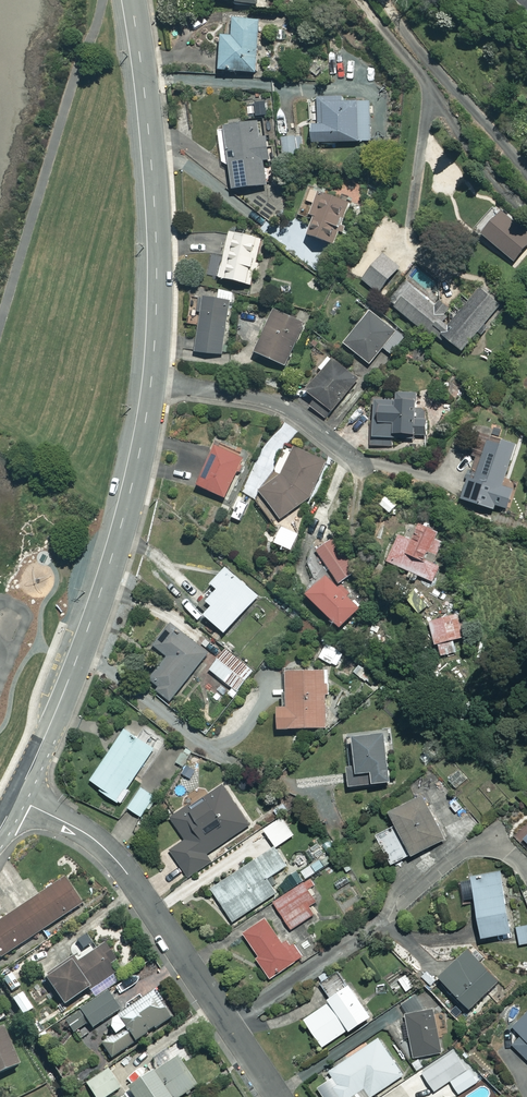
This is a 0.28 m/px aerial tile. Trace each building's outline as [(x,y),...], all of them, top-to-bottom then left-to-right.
[(220,37),(218,68),(257,70),(260,19),(233,18),(231,37),(220,37)] [(309,122),(310,144),(372,140),(370,98),(321,101),(322,122),(309,122)] [(259,121),(226,124),(232,190),(267,187),(264,158),(272,157),(269,131),(260,132),(259,121)] [(303,157),(300,136),(280,139),(282,160),(303,157)] [(313,221),(308,237),(336,245),(352,193),(309,180),(298,217),(313,221)] [(482,235),(516,262),(526,248),(526,233),(500,212),(482,235)] [(232,232),(223,279),(254,285),(263,237),(232,232)] [(399,267),(381,252),(359,278),(377,293),(399,267)] [(406,282),(390,301),(460,356),(502,302),(482,286),(456,320),(406,282)] [(231,299),(204,295),(196,351),(223,355),(231,299)] [(275,309),(254,352),(286,366),(306,323),(275,309)] [(371,310),(343,343),(370,364),(397,332),(371,310)] [(332,358),(306,389),(332,411),(359,380),(332,358)] [(372,400),(371,440),(413,441),(413,428),(422,428),(423,391),(398,391),(398,401),(372,400)] [(467,477),(460,499),(496,510),(517,444),(476,431),(471,448),(483,452),(474,479),(467,477)] [(282,471),(258,488),(279,519),(311,496),(328,458),(299,436),(282,471)] [(217,443),(197,484),(226,498),(247,457),(217,443)] [(400,533),(387,562),(440,586),(454,554),(435,545),(441,531),(421,522),(414,539),(400,533)] [(281,526),(275,541),(291,548),(297,532),(281,526)] [(326,540),(316,547),(339,581),(349,574),(326,540)] [(215,605),(206,614),(224,631),(259,594),(227,565),(210,582),(217,588),(207,599),(215,605)] [(326,575),(308,593),(342,627),(360,610),(326,575)] [(461,614),(429,621),(434,644),(466,638),(461,614)] [(156,691),(172,702),(209,648),(169,620),(152,645),(167,655),(152,677),(161,683),(156,691)] [(344,652),(327,643),(319,657),(336,667),(344,652)] [(226,648),(210,669),(237,690),(253,669),(226,648)] [(279,705),(279,727),(327,727),(326,668),(285,669),(286,705),(279,705)] [(96,768),(90,777),(105,787),(103,790),(118,801),(155,746),(124,726),(96,768)] [(385,732),(353,736),(357,773),(371,771),(372,782),(391,780),(385,732)] [(470,778),(461,768),(448,779),(457,789),(470,778)] [(167,852),(184,879),(213,861),(206,852),(251,824),(225,782),(170,817),(185,841),(167,852)] [(144,785),(129,808),(143,817),(157,794),(144,785)] [(397,825),(378,834),(393,865),(447,840),(426,795),(391,812),(397,825)] [(278,845),(212,889),(234,923),(278,894),(267,877),(289,862),(278,845)] [(472,877),(481,936),(513,931),(504,872),(472,877)] [(65,878),(0,921),(0,956),(1,957),(82,903),(65,878)] [(274,904),(291,930),(314,914),(309,906),(320,899),(308,881),(274,904)] [(265,917),(245,931),(261,953),(255,957),(270,978),(302,957),(289,937),(282,942),(265,917)] [(519,924),(521,945),(526,945),(526,923),(519,924)] [(120,969),(105,945),(76,963),(74,960),(47,977),(64,1004),(120,969)] [(469,946),(439,975),(473,1009),(503,980),(469,946)] [(52,1003),(37,979),(22,989),(37,1012),(52,1003)] [(304,1016),(324,1047),(371,1016),(350,985),(304,1016)] [(173,1017),(156,990),(107,1020),(116,1034),(101,1043),(110,1057),(173,1017)] [(119,1010),(108,992),(64,1020),(73,1034),(90,1023),(92,1027),(119,1010)] [(436,1002),(405,1007),(412,1060),(443,1056),(436,1002)] [(526,1055),(526,1013),(514,1027),(522,1034),(514,1043),(526,1055)] [(4,1027),(0,1029),(0,1071),(19,1063),(4,1027)] [(341,1096),(352,1096),(361,1090),(367,1096),(373,1096),(407,1071),(379,1034),(330,1071),(337,1081),(331,1085),(341,1096)] [(177,1055),(144,1077),(138,1068),(124,1078),(133,1091),(131,1092),(134,1096),(180,1096),(197,1085),(177,1055)] [(470,1066),(450,1080),(462,1095),(481,1081),(470,1066)] [(109,1069),(87,1084),(96,1096),(105,1096),(120,1087),(109,1069)]
